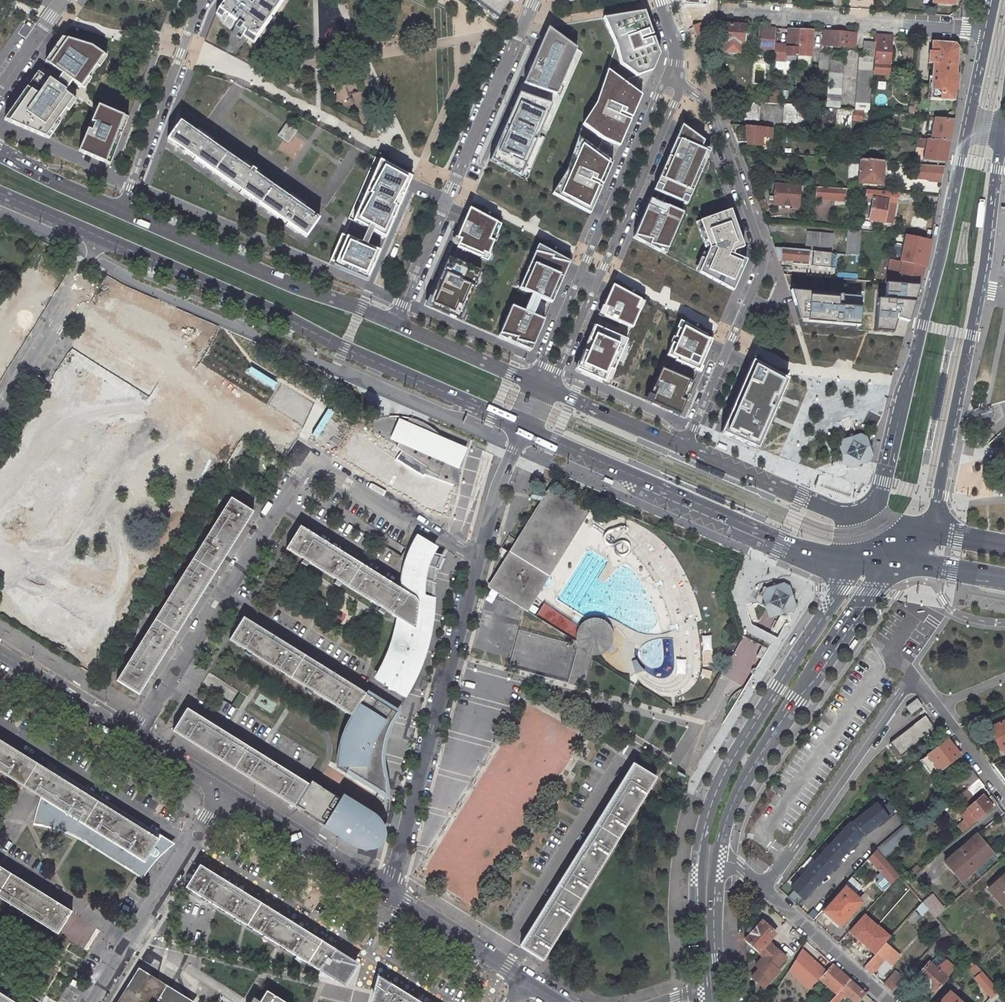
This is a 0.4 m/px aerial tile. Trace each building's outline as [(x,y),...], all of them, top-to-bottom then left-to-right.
[(251,10),(238,0),(229,0),(219,14),(258,42),(289,0),(258,0),(251,10)] [(511,0),(471,0),(497,19),(511,0)] [(651,71),(659,54),(646,18),(638,21),(635,13),(610,17),(628,70),(637,76),(651,71)] [(621,64),(628,70),(610,17),(603,18),(616,47),(621,64)] [(700,23),(693,26),(700,44),(710,40),(710,24),(700,23)] [(745,26),(724,24),(722,42),(718,41),(717,47),(721,50),(725,51),(739,52),(740,42),(744,43),(745,26)] [(548,27),(523,83),(556,95),(577,49),(549,28),(548,27)] [(775,28),(760,27),(758,53),(773,54),(773,44),(775,28)] [(799,30),(788,29),(786,45),(773,44),(773,54),(772,61),(776,61),(776,67),(778,70),(788,70),(790,68),(791,62),(797,62),(799,30)] [(812,31),(799,30),(797,62),(797,65),(810,66),(812,31)] [(855,34),(822,32),(821,45),(855,47),(855,34)] [(875,35),(874,41),(874,43),(874,49),(876,49),(875,74),(888,74),(891,42),(889,42),(889,36),(875,35)] [(90,49),(60,40),(46,61),(69,76),(85,82),(94,68),(89,51),(90,49)] [(874,43),(864,42),(863,57),(873,57),(874,49),(874,43)] [(934,63),(931,97),(954,99),(956,64),(954,64),(954,51),(954,50),(953,50),(953,49),(952,49),(952,48),(951,48),(950,48),(951,42),(935,42),(934,51),(930,50),(929,62),(934,63)] [(102,57),(90,49),(89,51),(94,68),(102,57)] [(844,54),(830,54),(830,60),(829,69),(826,107),(837,108),(840,108),(844,54)] [(863,57),(859,56),(855,109),(869,110),(873,57),(863,57)] [(830,60),(819,59),(819,68),(829,69),(830,60)] [(69,76),(46,61),(43,64),(60,76),(54,86),(64,93),(71,83),(79,89),(85,82),(69,76)] [(583,125),(589,129),(612,74),(607,71),(596,104),(583,125)] [(54,86),(36,74),(3,121),(44,139),(71,101),(63,95),(64,93),(54,86)] [(589,129),(603,139),(619,146),(638,101),(631,98),(634,90),(612,74),(589,129)] [(845,74),(845,105),(854,105),(854,74),(845,74)] [(769,103),(778,104),(779,90),(770,90),(769,103)] [(519,93),(490,160),(520,177),(553,104),(519,93)] [(760,103),(745,102),(744,120),(759,121),(760,103)] [(794,105),(785,104),(783,123),(811,124),(813,106),(799,106),(794,105)] [(114,115),(97,108),(90,124),(93,126),(90,133),(87,132),(83,140),(87,141),(81,155),(109,167),(125,123),(114,115)] [(840,108),(837,108),(836,133),(845,134),(850,134),(852,109),(840,108)] [(953,120),(935,119),(930,119),(930,120),(935,120),(931,139),(950,141),(953,120)] [(247,168),(211,143),(212,141),(206,137),(207,136),(203,133),(201,135),(181,121),(169,138),(167,140),(188,155),(190,153),(198,159),(196,161),(206,168),(210,169),(211,168),(216,172),(217,172),(222,176),(222,177),(224,181),(252,201),(256,202),(256,201),(262,205),(268,209),(267,210),(269,213),(279,220),(281,218),(289,224),(287,226),(297,234),(301,235),(302,234),(308,238),(321,220),(320,220),(319,221),(302,208),(303,207),(293,200),(292,201),(257,175),(257,174),(247,167),(247,168)] [(654,188),(687,204),(710,150),(701,147),(703,141),(681,125),(654,188)] [(771,128),(746,126),(747,145),(758,145),(758,136),(771,137),(771,128)] [(574,175),(585,142),(578,137),(568,170),(552,193),(559,198),(574,175)] [(931,139),(927,139),(923,160),(945,162),(950,141),(931,139)] [(81,155),(87,141),(83,140),(77,154),(81,155)] [(559,198),(589,214),(609,168),(601,165),(605,156),(585,142),(574,175),(559,198)] [(883,161),(861,160),(859,183),(882,185),(883,161)] [(412,176),(383,161),(358,222),(383,236),(385,232),(388,234),(394,219),(412,176)] [(918,164),(917,178),(928,179),(928,181),(936,181),(942,182),(945,166),(918,164)] [(800,185),(776,183),(775,196),(769,196),(769,204),(798,206),(800,185)] [(855,189),(817,186),(816,199),(849,201),(850,194),(855,195),(855,189)] [(866,219),(883,222),(892,224),(895,203),(899,192),(866,190),(861,218),(866,219)] [(650,199),(635,238),(665,254),(683,213),(650,199)] [(459,248),(486,259),(501,225),(470,208),(459,232),(460,232),(456,240),(461,243),(459,248)] [(730,210),(696,223),(705,248),(695,271),(733,290),(746,261),(736,250),(742,248),(730,210)] [(859,230),(848,229),(846,254),(859,255),(861,230),(859,230)] [(833,234),(808,232),(806,250),(810,251),(812,251),(831,253),(833,234)] [(380,251),(342,234),(330,263),(367,279),(380,251)] [(930,240),(906,235),(900,261),(911,264),(924,267),(930,240)] [(538,245),(519,288),(531,293),(523,311),(511,306),(498,336),(530,351),(544,320),(532,315),(540,298),(551,303),(570,262),(538,245)] [(806,250),(775,247),(779,259),(809,262),(810,251),(806,250)] [(831,253),(812,251),(811,266),(834,268),(836,253),(831,253)] [(924,267),(911,264),(900,261),(892,259),(886,283),(911,285),(920,285),(924,267)] [(452,315),(460,318),(466,303),(467,304),(482,271),(454,260),(452,266),(447,263),(444,271),(443,271),(436,287),(437,287),(429,305),(443,311),(443,312),(451,316),(452,315)] [(902,320),(911,285),(886,283),(885,293),(878,292),(875,332),(893,333),(897,318),(902,320)] [(645,302),(613,285),(598,314),(632,328),(645,302)] [(800,325),(859,330),(862,296),(790,291),(800,325)] [(712,339),(679,321),(666,355),(666,356),(699,372),(712,339)] [(574,370),(609,384),(627,340),(593,326),(574,370)] [(762,367),(752,362),(722,433),(758,448),(788,379),(762,367)] [(693,383),(661,369),(646,400),(679,414),(693,383)] [(840,440),(838,446),(760,594),(764,607),(766,612),(768,618),(791,612),(817,563),(859,492),(982,436),(977,420),(976,416),(974,411),(873,455),(868,441),(867,437),(861,433),(855,435),(851,437),(844,439),(840,440)] [(458,467),(466,445),(396,419),(388,441),(458,467)] [(353,433),(338,460),(439,515),(454,487),(353,433)] [(590,511),(550,486),(490,583),(506,593),(504,597),(527,612),(590,511)] [(253,512),(231,497),(116,680),(139,694),(150,677),(158,664),(168,647),(177,633),(188,617),(196,603),(206,587),(215,572),(226,555),(234,542),(245,524),(253,512)] [(312,533),(300,526),(286,548),(303,559),(303,565),(305,565),(306,564),(308,563),(309,563),(336,580),(333,584),(339,588),(342,583),(379,606),(381,614),(382,615),(385,610),(396,617),(398,619),(398,623),(396,633),(393,640),(387,657),(378,676),(389,686),(388,689),(400,695),(401,691),(402,688),(409,689),(415,674),(421,661),(423,653),(424,651),(427,641),(428,636),(429,634),(430,627),(431,620),(431,616),(432,601),(433,598),(433,582),(433,579),(435,571),(441,554),(426,549),(428,545),(423,543),(424,540),(417,536),(413,543),(410,548),(408,554),(406,560),(404,569),(403,575),(402,580),(402,585),(400,588),(395,585),(368,568),(341,551),(312,533)] [(95,595),(0,541),(0,566),(15,574),(7,588),(27,599),(33,590),(110,633),(120,614),(114,611),(141,564),(120,553),(95,595)] [(252,622),(243,617),(229,640),(341,709),(351,716),(352,715),(365,693),(354,686),(335,674),(318,663),(304,655),(282,641),(274,636),(252,622)] [(603,636),(603,634),(602,633),(601,631),(599,629),(598,628),(596,628),(593,628),(591,628),(590,626),(586,628),(584,630),(583,632),(583,633),(583,640),(580,640),(581,642),(581,644),(583,646),(586,649),(589,650),(592,651),(593,651),(595,651),(601,650),(598,645),(600,644),(601,643),(602,642),(603,640),(603,639),(603,636)] [(854,640),(850,647),(853,649),(858,643),(854,640)] [(396,712),(365,693),(352,715),(354,716),(353,717),(346,730),(348,731),(341,748),(343,749),(337,764),(358,777),(356,780),(374,791),(376,788),(384,794),(384,788),(383,780),(382,774),(381,767),(380,763),(380,758),(381,750),(381,745),(383,740),(384,734),(386,729),(388,724),(390,720),(392,717),(396,712)] [(905,707),(910,714),(921,706),(915,698),(905,707)] [(218,727),(187,708),(173,731),(192,743),(223,762),(251,780),(280,797),(295,807),(296,805),(309,784),(278,765),(248,746),(218,727)] [(925,716),(890,742),(900,755),(935,729),(925,716)] [(1000,750),(1002,749),(1004,755),(1004,754),(1004,720),(989,726),(1000,750)] [(969,734),(977,730),(980,726),(978,722),(964,728),(969,734)] [(919,761),(932,777),(960,755),(946,739),(919,761)] [(154,863),(174,846),(91,797),(53,773),(56,769),(50,765),(46,763),(43,767),(8,745),(0,740),(0,770),(40,795),(34,825),(63,832),(83,842),(144,880),(154,863)] [(656,778),(633,764),(623,780),(615,794),(604,810),(596,824),(586,840),(577,855),(568,869),(558,885),(548,901),(539,916),(529,931),(520,946),(542,960),(656,778)] [(968,772),(960,779),(972,794),(980,787),(968,772)] [(325,825),(326,824),(342,834),(341,836),(353,843),(355,844),(359,845),(362,845),(365,845),(367,844),(370,843),(371,841),(373,840),(374,838),(376,834),(376,832),(376,828),(376,826),(375,824),(374,821),(373,820),(370,817),(319,786),(318,788),(310,783),(309,784),(296,805),(301,809),(300,810),(325,825)] [(977,797),(963,810),(956,816),(966,828),(973,823),(993,805),(987,797),(982,802),(977,797)] [(873,805),(850,823),(860,835),(860,836),(879,822),(880,823),(884,820),(885,821),(895,813),(887,802),(877,810),(873,805)] [(784,897),(794,906),(808,891),(806,890),(811,885),(812,886),(827,870),(826,869),(831,864),(832,865),(847,849),(846,847),(851,842),(852,843),(860,835),(850,823),(848,825),(847,823),(787,888),(790,890),(784,897)] [(882,854),(911,836),(906,828),(877,846),(882,854)] [(942,864),(958,883),(990,855),(974,836),(942,864)] [(873,850),(866,858),(888,884),(895,876),(881,860),(873,850)] [(230,883),(200,864),(185,887),(336,981),(346,981),(351,960),(338,954),(340,952),(230,883)] [(58,934),(72,912),(39,891),(9,873),(0,867),(0,898),(58,934)] [(851,878),(844,885),(855,894),(861,887),(851,878)] [(990,892),(1004,908),(1002,910),(1004,913),(1004,879),(990,892)] [(855,902),(841,889),(822,910),(838,925),(847,915),(845,913),(855,902)] [(940,910),(927,896),(919,903),(925,911),(931,918),(940,910)] [(914,898),(906,907),(911,911),(912,910),(919,903),(914,898)] [(912,910),(918,916),(925,911),(919,903),(912,910)] [(843,950),(865,926),(857,918),(835,943),(843,950)] [(755,929),(750,925),(744,932),(742,936),(745,940),(762,956),(754,964),(758,967),(750,976),(762,987),(778,970),(775,967),(786,957),(768,940),(775,932),(762,920),(755,929)] [(944,932),(937,925),(933,929),(940,936),(944,932)] [(869,942),(853,960),(862,967),(877,951),(876,950),(882,944),(874,936),(869,942)] [(869,974),(882,960),(888,965),(895,957),(888,950),(882,944),(876,950),(877,951),(862,967),(868,973),(869,974)] [(798,949),(785,971),(804,988),(820,970),(809,960),(798,949)] [(983,1001),(990,1001),(996,995),(997,994),(969,962),(963,968),(972,978),(970,980),(987,998),(983,1001)] [(925,963),(913,976),(931,992),(943,979),(925,963)] [(829,965),(816,979),(831,993),(832,994),(844,979),(845,979),(829,965)] [(139,970),(119,1001),(191,1001),(139,970)] [(893,986),(900,979),(892,972),(881,984),(885,988),(889,992),(893,986)] [(372,1001),(421,1001),(390,983),(379,976),(372,1001)] [(851,1001),(854,1001),(861,994),(844,979),(832,994),(831,993),(823,1001),(833,1001),(841,994),(851,1001)] [(951,994),(956,988),(950,982),(944,988),(951,994)] [(259,1001),(286,1001),(267,990),(259,1001)] [(7,998),(0,993),(0,1001),(14,1001),(7,998)] [(945,993),(936,1001),(955,1001),(945,993)]
